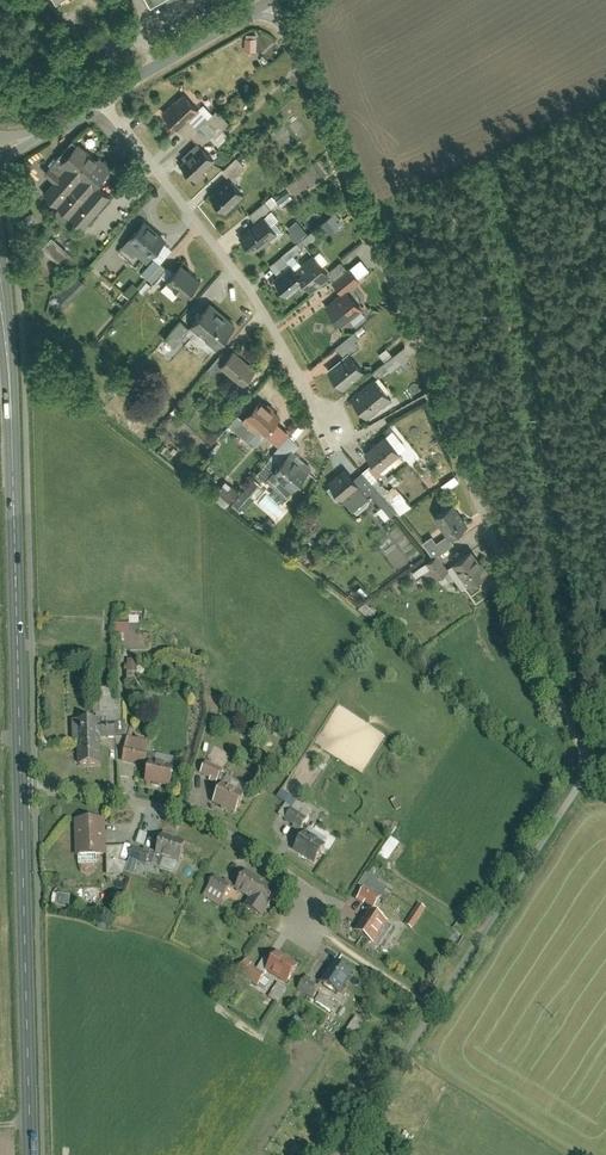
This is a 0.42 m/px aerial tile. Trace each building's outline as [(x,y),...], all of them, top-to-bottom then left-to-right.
[(245,36),(245,48),(255,48),(256,36),(245,36)] [(184,91),(163,111),(180,127),(200,106),(184,91)] [(76,134),(44,169),(55,179),(44,192),(57,203),(50,211),(65,224),(71,216),(84,228),(113,195),(98,182),(112,166),(76,134)] [(200,142),(178,164),(198,184),(207,174),(203,170),(215,158),(200,142)] [(229,176),(210,195),(224,209),(243,191),(229,176)] [(274,198),(280,205),(292,197),(286,189),(274,198)] [(319,214),(306,225),(311,231),(317,226),(323,234),(341,219),(333,210),(323,218),(319,214)] [(264,213),(238,234),(252,252),(278,230),(264,213)] [(143,220),(122,247),(133,256),(136,252),(146,260),(150,255),(161,242),(164,238),(143,220)] [(50,236),(39,248),(64,271),(74,260),(50,236)] [(301,239),(282,254),(287,260),(306,245),(301,239)] [(153,257),(140,273),(152,283),(165,266),(160,262),(170,250),(161,242),(150,255),(153,257)] [(302,284),(310,294),(329,280),(325,275),(312,259),(278,285),(287,296),(302,284)] [(180,260),(160,284),(174,296),(178,292),(184,297),(201,277),(180,260)] [(329,280),(332,284),(348,271),(341,262),(325,275),(329,280)] [(332,284),(339,294),(347,288),(358,279),(351,269),(348,271),(332,284)] [(77,274),(57,297),(66,306),(86,283),(77,274)] [(132,297),(138,285),(131,281),(124,293),(132,297)] [(339,294),(324,305),(340,326),(363,309),(347,288),(339,294)] [(207,300),(189,322),(216,345),(234,323),(207,300)] [(180,319),(166,338),(176,346),(191,327),(180,319)] [(344,356),(326,370),(342,391),(367,372),(353,353),(365,344),(355,331),(335,345),(344,356)] [(401,338),(379,352),(384,361),(373,369),(377,377),(412,356),(401,338)] [(221,349),(204,370),(213,378),(221,368),(242,384),(256,367),(232,348),(228,354),(221,349)] [(377,376),(348,398),(365,420),(394,398),(377,376)] [(237,414),(229,424),(249,441),(258,430),(265,436),(282,416),(260,398),(249,411),(243,418),(237,414)] [(276,444),(286,432),(277,425),(268,437),(276,444)] [(384,434),(364,450),(373,461),(384,474),(403,458),(384,434)] [(292,450),(268,476),(288,494),(312,468),(292,450)] [(373,461),(353,477),(368,495),(387,518),(395,511),(399,515),(410,506),(384,474),(373,461)] [(345,467),(329,481),(352,509),(368,495),(353,477),(345,467)] [(225,481),(216,492),(242,516),(265,490),(252,478),(238,493),(225,481)] [(452,505),(436,516),(451,538),(468,527),(452,505)] [(430,536),(422,542),(435,559),(440,556),(455,545),(448,534),(436,543),(430,536)] [(449,568),(446,570),(461,591),(487,573),(471,552),(449,568)] [(449,568),(440,556),(435,559),(427,566),(436,578),(446,570),(449,568)] [(140,622),(113,621),(112,633),(118,633),(117,648),(150,649),(150,632),(140,632),(140,622)] [(126,658),(126,671),(136,671),(135,657),(126,658)] [(98,687),(98,697),(112,696),(112,687),(98,687)] [(70,718),(70,746),(76,746),(76,765),(98,765),(98,738),(113,738),(112,724),(99,724),(99,718),(70,718)] [(125,734),(119,758),(142,763),(148,739),(125,734)] [(147,760),(142,782),(168,788),(174,767),(147,760)] [(204,760),(198,774),(215,782),(221,768),(204,760)] [(221,782),(212,803),(235,813),(244,793),(221,782)] [(284,799),(275,814),(300,829),(313,808),(296,798),(292,803),(284,799)] [(74,819),(75,854),(104,854),(104,846),(104,818),(74,819)] [(308,826),(293,851),(313,863),(328,838),(308,826)] [(160,835),(155,848),(153,854),(179,863),(185,843),(160,835)] [(377,858),(386,864),(400,843),(390,837),(377,858)] [(127,861),(122,876),(131,879),(136,861),(149,866),(153,854),(155,848),(143,844),(141,848),(133,845),(127,861)] [(122,845),(104,846),(104,854),(105,876),(122,876),(127,861),(117,859),(122,845)] [(246,870),(235,888),(250,898),(244,907),(258,916),(263,908),(269,911),(281,893),(246,870)] [(217,873),(203,896),(217,904),(231,882),(217,873)] [(365,885),(357,897),(373,908),(381,896),(365,885)] [(69,908),(71,896),(58,894),(56,907),(69,908)] [(417,903),(404,924),(412,929),(425,908),(417,903)] [(368,910),(354,931),(373,942),(386,921),(368,910)] [(375,941),(381,945),(392,930),(386,926),(375,941)] [(300,969),(279,955),(266,974),(288,988),(300,969)] [(253,966),(247,961),(237,975),(258,989),(266,977),(252,968),(253,966)] [(333,961),(320,980),(338,992),(351,973),(333,961)] [(304,976),(295,988),(309,998),(318,986),(304,976)] [(288,990),(278,984),(269,999),(278,1004),(288,990)] [(320,994),(315,1001),(330,1011),(335,1004),(320,994)] [(355,1016),(347,1031),(355,1035),(363,1021),(355,1016)]
